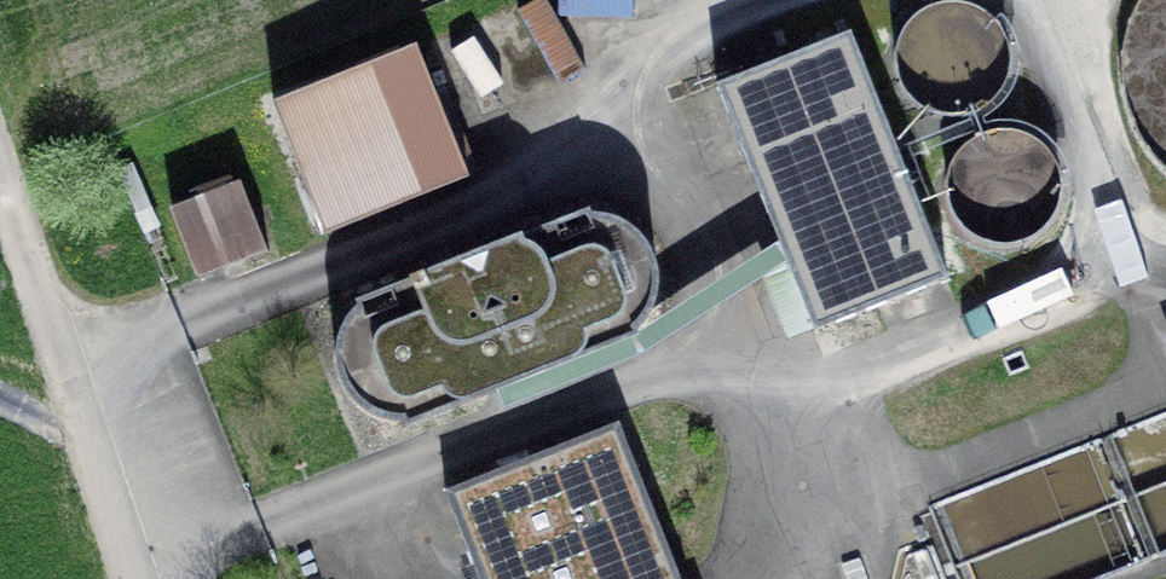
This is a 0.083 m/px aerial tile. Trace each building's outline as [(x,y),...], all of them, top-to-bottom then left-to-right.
[(892,64),(898,86),(913,105),(933,117),(957,120),(980,114),(998,99),(1010,79),(1013,55),(1007,32),(992,14),(972,2),(956,0),(945,0),(925,5),(907,20),(895,40),(892,64)] [(850,32),(716,85),(814,331),(947,277),(850,32)] [(273,102),(325,234),(468,177),(415,46),(273,102)] [(948,212),(965,234),(989,246),(1016,246),(1040,235),(1058,215),(1064,188),(1059,162),(1042,141),(1018,128),(991,128),(967,139),(950,160),(943,186),(948,212)] [(172,209),(199,279),(270,252),(242,181),(172,209)] [(335,361),(340,380),(350,397),(365,411),(383,419),(403,421),(405,427),(637,335),(635,329),(653,305),(658,276),(653,256),(636,232),(610,218),(590,215),(588,210),(355,301),(358,307),(345,322),(337,341),(335,361)] [(616,426),(448,492),(483,578),(677,578),(616,426)]
